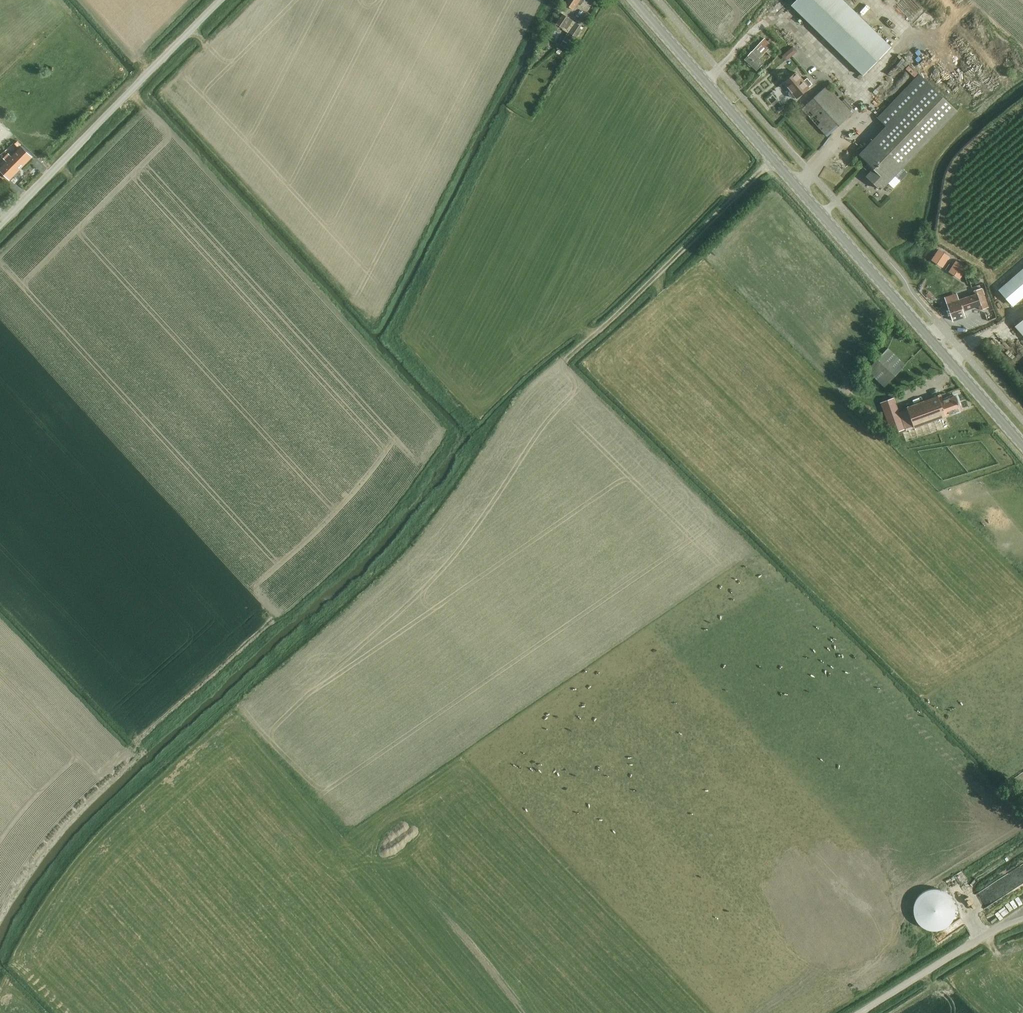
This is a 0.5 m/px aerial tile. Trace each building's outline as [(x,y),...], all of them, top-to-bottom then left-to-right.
[(562,3),(571,10),(577,2),(579,4),(582,0),(564,0),(562,3)] [(862,76),(890,48),(842,0),(796,0),(790,6),(862,76)] [(890,48),(899,39),(913,53),(941,24),(916,0),(842,0),(890,48)] [(574,23),(568,18),(561,13),(554,24),(561,28),(562,27),(569,32),(568,33),(574,37),(580,27),(574,23)] [(800,35),(788,47),(794,53),(806,41),(800,35)] [(776,50),(772,47),(762,39),(743,60),(755,71),(762,64),(759,61),(767,52),(771,56),(776,50)] [(920,69),(925,61),(916,55),(911,62),(920,69)] [(795,97),(796,98),(808,88),(808,87),(812,84),(807,78),(803,81),(796,72),(783,83),(790,91),(789,92),(789,94),(792,98),(794,98),(795,97)] [(902,169),(957,112),(918,75),(876,118),(885,127),(858,155),(867,165),(863,169),(869,175),(866,178),(880,191),(895,176),(900,181),(907,173),(902,169)] [(825,136),(850,114),(827,88),(802,109),(825,136)] [(19,125),(28,116),(20,109),(12,118),(19,125)] [(31,133),(26,128),(0,152),(0,156),(2,159),(31,133)] [(0,169),(0,170),(9,179),(32,156),(22,147),(12,157),(8,153),(3,158),(7,161),(0,169)] [(938,248),(930,259),(942,266),(949,255),(938,248)] [(955,259),(947,270),(959,278),(966,266),(955,259)] [(1013,304),(1022,296),(1022,266),(998,287),(1013,304)] [(973,291),(974,294),(959,300),(947,304),(952,321),(964,317),(962,311),(977,306),(979,310),(987,307),(980,288),(973,291)] [(944,297),(947,304),(959,300),(957,292),(944,297)] [(883,385),(904,364),(887,347),(865,369),(883,385)] [(954,395),(941,400),(939,393),(936,395),(904,406),(905,409),(897,411),(892,399),(880,403),(891,434),(904,430),(904,431),(960,411),(954,395)]
